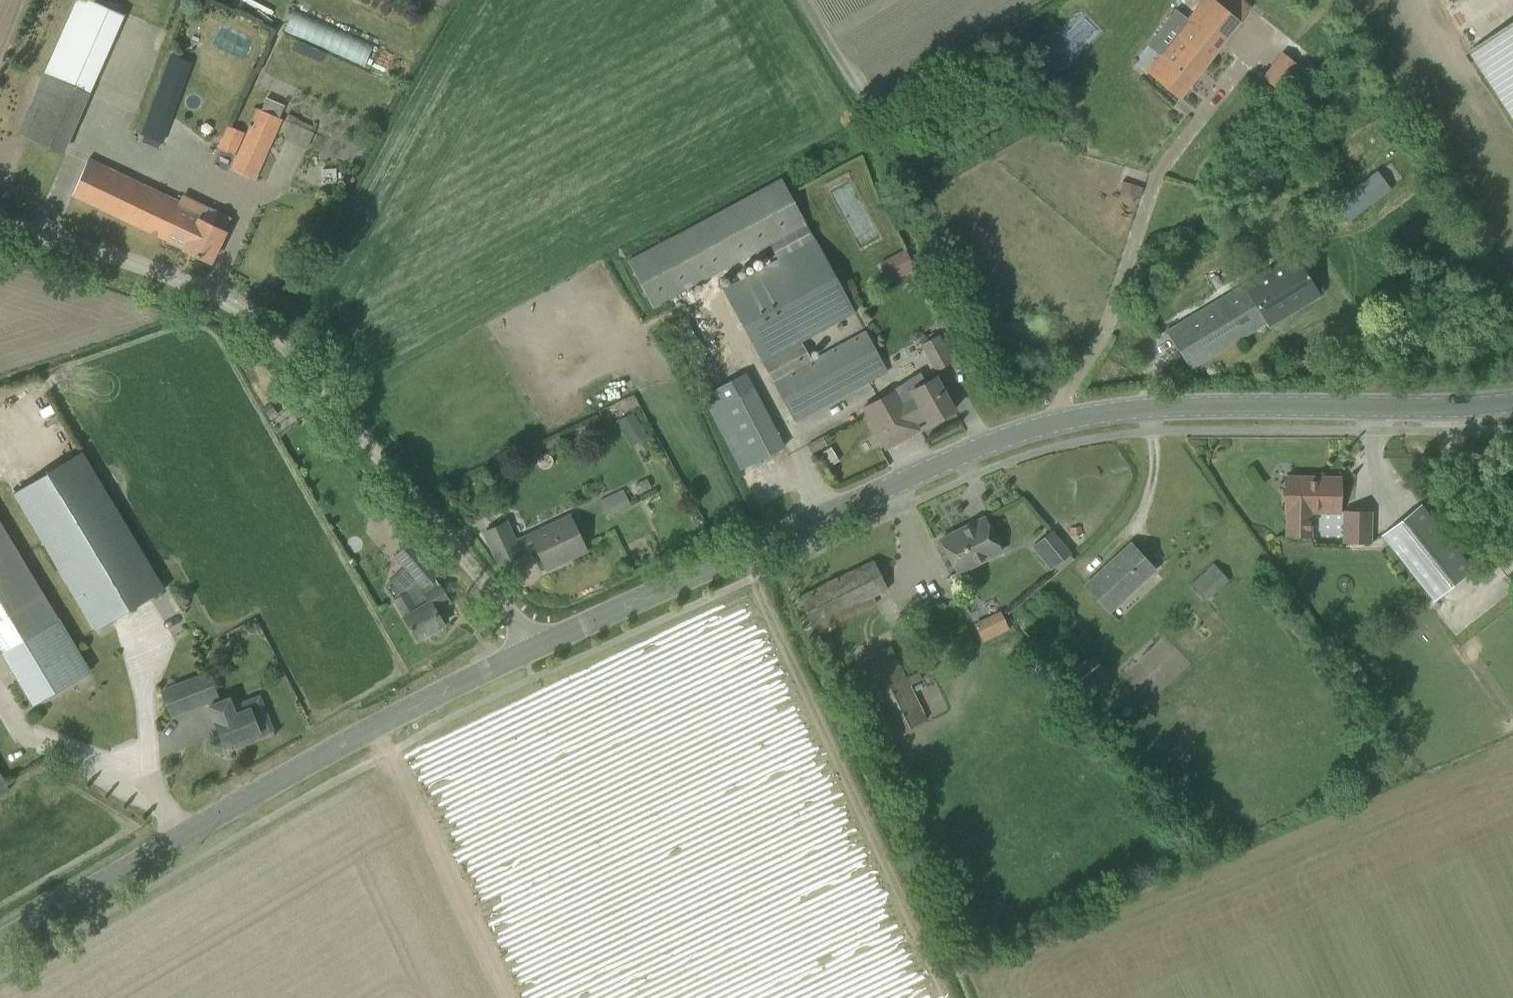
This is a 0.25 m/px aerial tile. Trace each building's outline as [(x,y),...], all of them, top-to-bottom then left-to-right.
[(1251,8),(1240,0),(1203,0),(1188,19),(1175,9),(1164,23),(1177,33),(1159,56),(1146,71),(1179,99),(1251,8)] [(282,32),(370,63),(377,44),(289,13),(282,32)] [(67,22),(32,103),(76,122),(111,41),(67,22)] [(1471,50),(1512,113),(1512,23),(1471,50)] [(1260,74),(1281,91),(1301,66),(1280,49),(1260,74)] [(170,54),(140,132),(162,141),(192,62),(170,54)] [(257,108),(246,134),(237,154),(230,167),(254,178),(281,119),(277,117),(283,105),(266,98),(261,109),(257,108)] [(218,145),(237,154),(246,134),(227,125),(218,145)] [(211,262),(225,232),(199,219),(202,212),(89,159),(72,195),(183,248),(183,249),(211,262)] [(316,185),(338,185),(337,165),(316,166),(316,185)] [(1350,219),(1388,189),(1375,173),(1337,202),(1350,219)] [(627,261),(652,307),(807,223),(782,177),(627,261)] [(1119,191),(1139,194),(1141,185),(1121,182),(1119,191)] [(723,289),(794,421),(867,382),(886,371),(864,331),(811,360),(801,340),(854,311),(811,232),(797,240),(800,247),(723,289)] [(898,251),(878,263),(889,282),(910,270),(898,251)] [(1269,326),(1320,295),(1295,254),(1168,328),(1191,367),(1246,334),(1243,330),(1264,317),(1269,326)] [(953,361),(938,335),(920,344),(935,371),(953,361)] [(913,394),(902,400),(915,423),(926,417),(929,423),(954,410),(944,392),(936,377),(924,383),(919,374),(906,382),(911,390),(913,394)] [(915,423),(902,400),(896,388),(863,407),(885,447),(914,432),(910,425),(915,423)] [(741,469),(783,447),(753,389),(711,411),(741,469)] [(633,412),(616,422),(630,447),(648,437),(633,412)] [(12,492),(95,631),(164,590),(81,451),(12,492)] [(1285,511),(1284,536),(1312,537),(1312,529),(1312,511),(1339,512),(1339,502),(1339,496),(1343,494),(1343,487),(1339,485),(1339,482),(1312,481),(1312,477),(1285,477),(1285,497),(1285,511)] [(623,489),(599,500),(607,516),(630,505),(623,489)] [(1472,570),(1421,505),(1383,535),(1434,600),(1472,570)] [(1369,544),(1370,512),(1345,512),(1344,543),(1369,544)] [(546,569),(586,550),(570,514),(515,538),(508,520),(483,532),(499,565),(521,554),(520,552),(534,546),(546,569)] [(984,517),(941,538),(949,556),(957,573),(1001,551),(993,535),(984,517)] [(16,679),(73,645),(0,522),(0,652),(16,679)] [(1046,568),(1067,550),(1051,531),(1030,549),(1046,568)] [(433,576),(438,572),(412,540),(395,554),(420,584),(421,586),(433,576)] [(1154,569),(1131,544),(1085,586),(1108,611),(1154,569)] [(888,588),(873,560),(798,597),(816,633),(875,603),(872,596),(888,588)] [(1205,601),(1228,580),(1215,565),(1192,586),(1205,601)] [(393,599),(417,640),(431,631),(434,634),(442,629),(441,625),(443,624),(435,610),(450,601),(441,587),(440,587),(433,576),(421,586),(420,584),(407,592),(406,591),(393,599)] [(973,619),(978,641),(1005,635),(1000,613),(973,619)] [(89,672),(73,645),(16,679),(32,706),(89,672)] [(891,647),(857,663),(891,736),(926,720),(909,685),(922,679),(917,671),(905,677),(891,647)] [(1064,671),(1087,699),(1112,679),(1089,651),(1064,671)] [(219,701),(208,673),(161,691),(171,715),(207,701),(209,705),(219,701)] [(209,705),(215,721),(214,721),(224,747),(258,733),(260,737),(273,731),(267,715),(266,716),(253,715),(250,708),(235,713),(229,697),(219,701),(209,705)]
